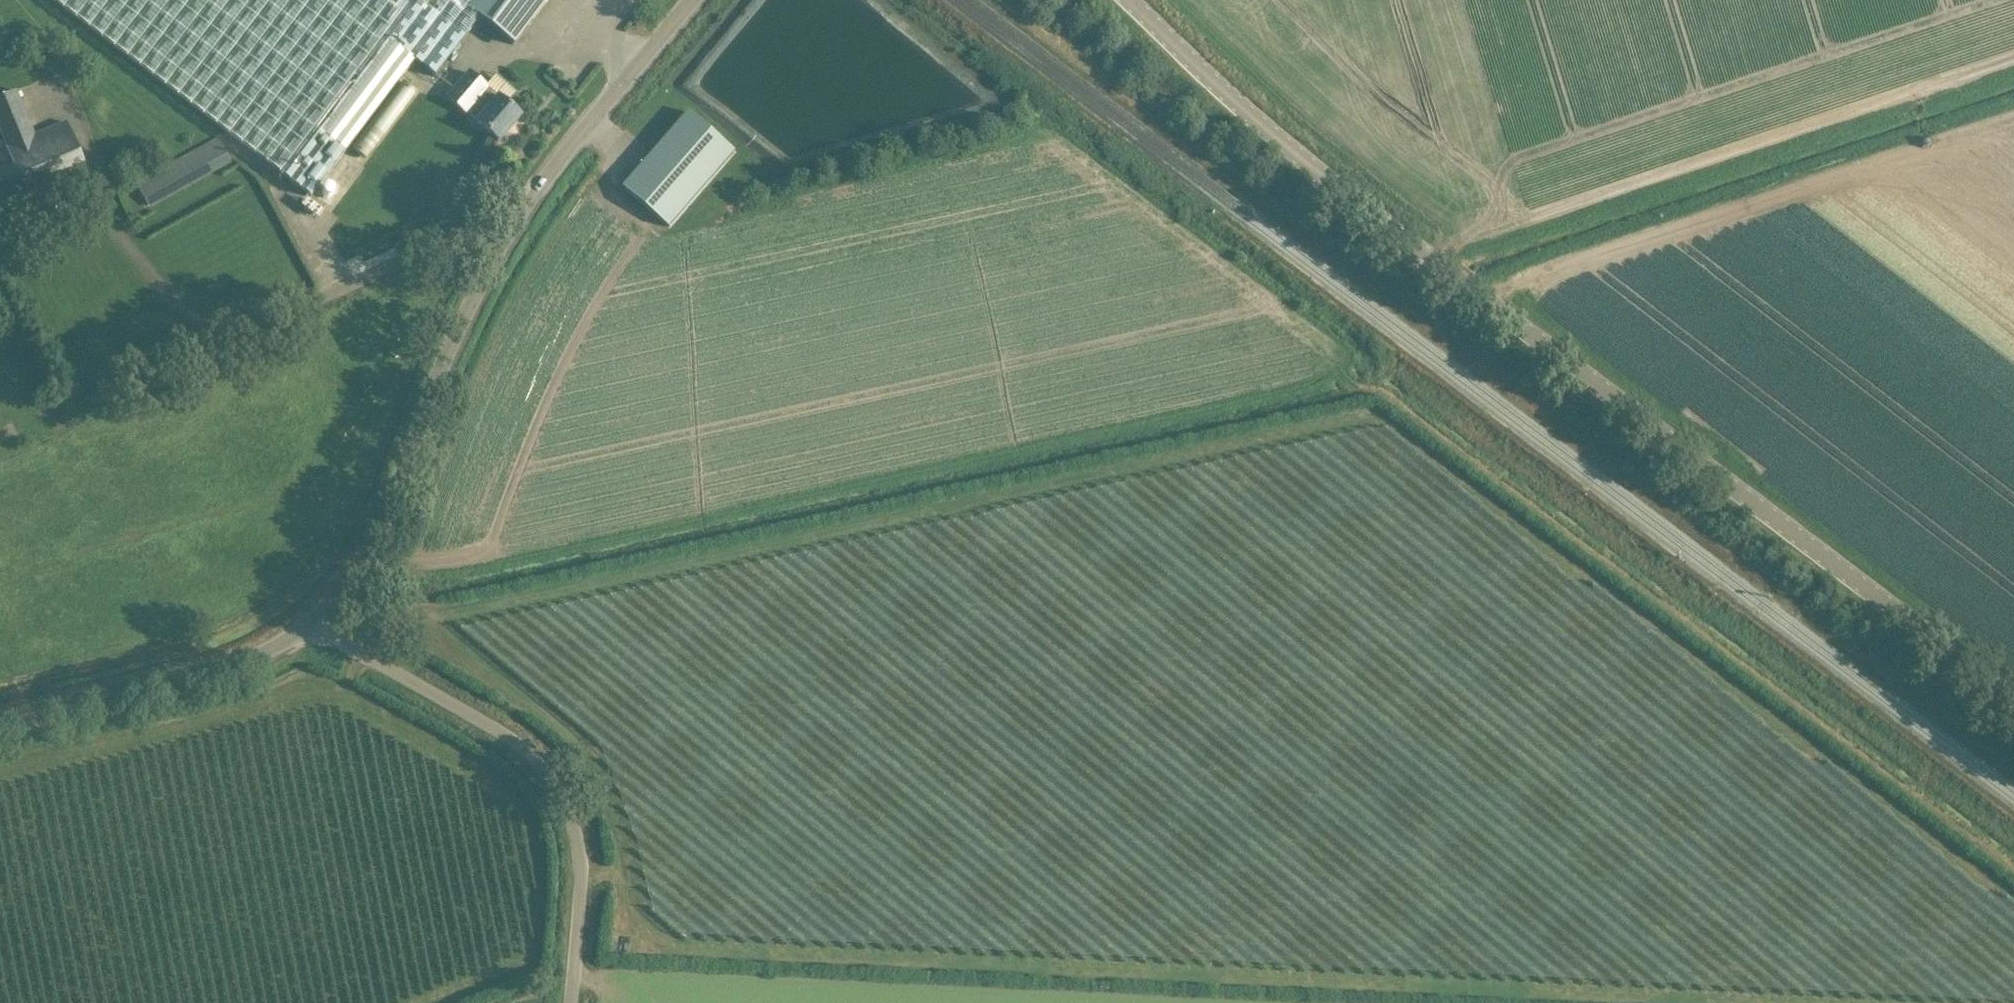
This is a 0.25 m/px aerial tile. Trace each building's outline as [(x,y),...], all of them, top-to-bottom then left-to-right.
[(228,133),(280,173),(311,197),(345,153),(415,62),(434,77),(449,58),(481,15),(498,27),(514,39),(529,51),(567,0),(52,0),(228,133)] [(498,141),(520,115),(470,73),(448,98),(498,141)] [(33,133),(15,89),(0,95),(0,131),(6,146),(4,147),(10,161),(0,165),(0,187),(6,202),(85,169),(65,120),(33,133)] [(691,112),(625,188),(670,228),(736,152),(691,112)] [(230,160),(218,138),(136,184),(148,206),(230,160)]
